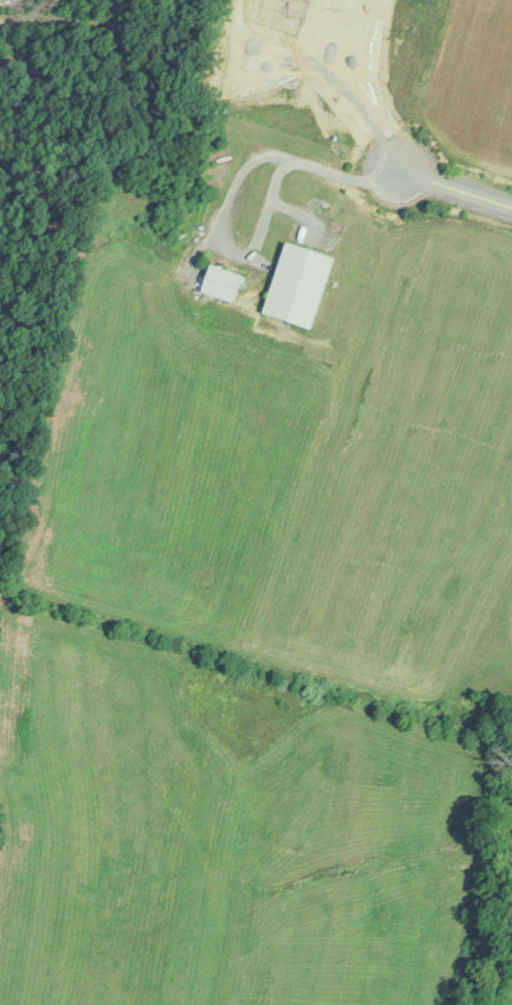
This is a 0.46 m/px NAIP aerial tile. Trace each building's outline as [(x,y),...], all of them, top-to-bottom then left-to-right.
[(332,256),(283,242),(262,314),(311,328),(332,256)] [(241,274),(209,263),(200,290),(232,301),(241,274)]
